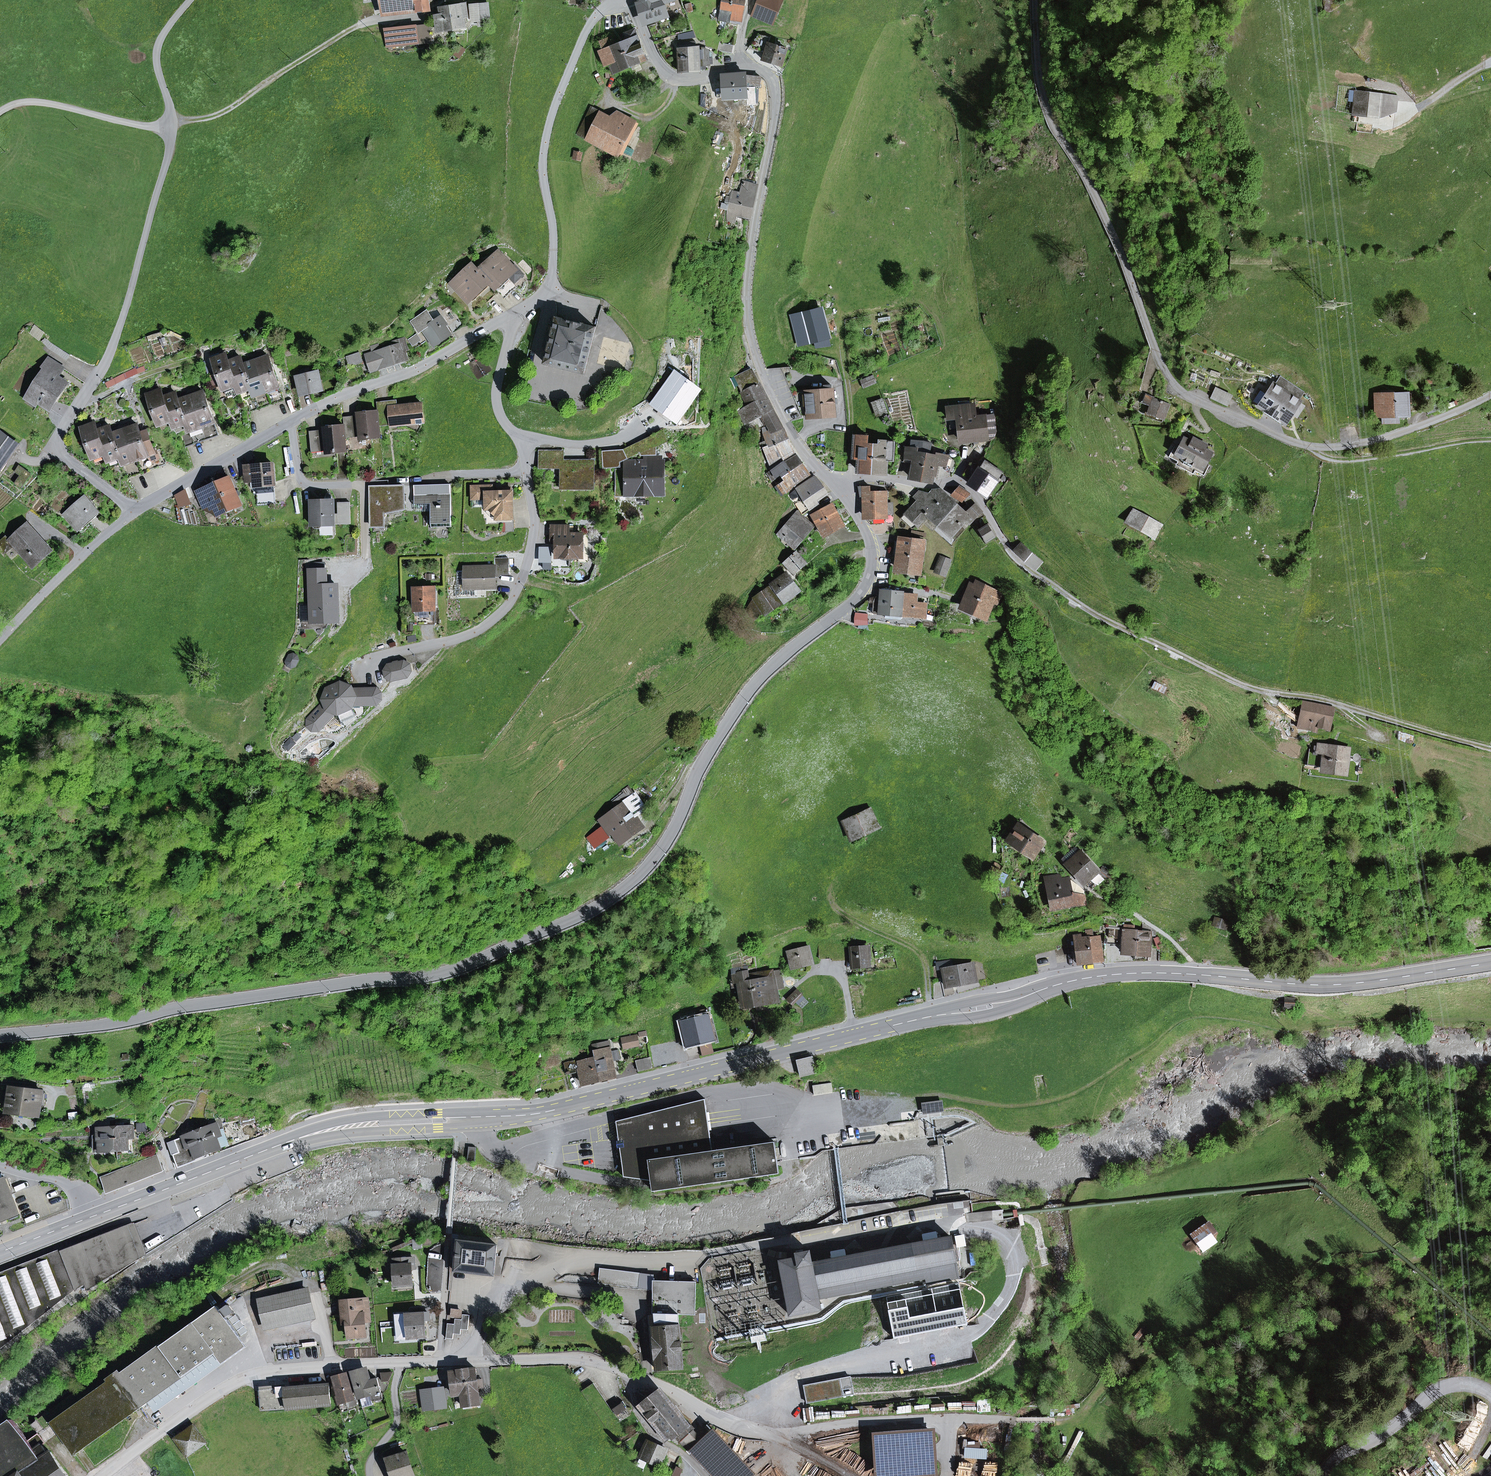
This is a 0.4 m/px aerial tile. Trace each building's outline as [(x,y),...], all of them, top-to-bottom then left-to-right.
[(383,15),(411,11),(410,0),(382,0),(383,15)] [(411,11),(429,9),(428,2),(428,0),(410,0),(411,11)] [(669,2),(675,0),(638,0),(645,23),(667,16),(663,4),(665,3),(665,4),(669,3),(669,2)] [(752,15),(772,23),(781,0),(758,0),(752,15)] [(730,19),(741,21),(744,5),(722,1),(719,20),(730,22),(730,19)] [(468,14),(466,3),(460,4),(446,7),(441,7),(441,10),(437,11),(436,15),(438,29),(444,28),(444,31),(466,28),(463,15),(468,14)] [(470,5),(472,22),(488,20),(487,4),(470,5)] [(430,27),(386,32),(387,47),(432,42),(430,27)] [(625,34),(627,40),(621,43),(625,54),(622,55),(627,68),(647,60),(635,30),(625,34)] [(765,51),(763,60),(782,66),(787,49),(780,47),(780,44),(776,43),(775,45),(769,44),(771,37),(758,34),(749,47),(765,51)] [(609,63),(613,73),(627,68),(622,55),(625,54),(621,43),(614,46),(611,38),(601,42),(604,50),(600,51),(605,65),(609,63)] [(727,40),(725,52),(732,53),(734,41),(727,40)] [(700,69),(700,65),(706,65),(723,64),(722,56),(702,48),(698,48),(698,47),(696,47),(695,42),(678,44),(680,72),(685,72),(699,71),(700,71),(700,69)] [(747,84),(760,87),(760,77),(745,74),(745,73),(725,74),(725,78),(720,79),(720,88),(725,88),(725,99),(747,98),(747,84)] [(1352,114),(1379,117),(1395,111),(1398,96),(1355,91),(1352,114)] [(577,135),(587,140),(601,113),(591,109),(577,135)] [(601,113),(587,140),(618,156),(635,122),(616,113),(610,118),(601,113)] [(760,163),(758,171),(759,171),(765,146),(759,144),(755,162),(760,163)] [(751,170),(758,171),(760,163),(755,162),(753,161),(751,170)] [(733,221),(735,214),(750,217),(755,198),(754,198),(755,192),(754,192),(756,185),(743,181),(740,194),(733,192),(726,220),(733,221)] [(512,267),(499,253),(479,271),(488,281),(494,288),(506,277),(508,275),(515,283),(524,275),(515,265),(512,267)] [(453,283),(468,300),(476,292),(488,281),(479,271),(473,265),(453,283)] [(494,288),(498,291),(504,298),(516,287),(506,277),(494,288)] [(476,292),(486,302),(498,291),(494,288),(488,281),(476,292)] [(452,332),(464,324),(453,309),(441,317),(446,324),(452,332)] [(830,346),(821,309),(776,320),(783,348),(814,340),(817,348),(830,346)] [(424,329),(435,345),(436,343),(448,335),(450,334),(444,325),(446,324),(441,317),(434,322),(427,312),(412,322),(419,333),(424,329)] [(549,349),(545,363),(584,373),(596,327),(557,317),(553,332),(549,349)] [(33,334),(39,339),(44,333),(37,328),(33,334)] [(543,347),(549,349),(553,332),(548,330),(543,347)] [(409,340),(412,345),(421,339),(417,334),(409,340)] [(436,343),(439,347),(451,339),(448,335),(436,343)] [(49,346),(51,344),(45,338),(42,342),(47,347),(49,346)] [(379,371),(385,366),(407,360),(404,350),(407,348),(404,339),(392,343),(393,347),(381,351),(378,344),(371,346),(373,353),(366,355),(368,361),(370,360),(374,370),(378,369),(379,371)] [(67,360),(70,356),(51,344),(49,346),(47,347),(67,360)] [(361,351),(348,357),(352,367),(365,362),(361,351)] [(214,361),(225,391),(237,387),(236,384),(228,362),(229,362),(225,352),(221,354),(221,356),(213,359),(214,361)] [(279,386),(269,356),(256,361),(266,390),(279,386)] [(237,387),(238,392),(251,387),(243,365),(244,365),(241,357),(229,362),(228,362),(236,384),(237,387)] [(40,402),(50,409),(67,383),(59,378),(53,374),(58,365),(49,359),(43,368),(46,370),(29,395),(40,402)] [(252,390),(254,395),(266,390),(256,361),(244,365),(243,365),(251,387),(252,390)] [(53,374),(59,378),(64,369),(58,365),(53,374)] [(108,388),(136,375),(134,370),(136,369),(138,374),(145,371),(143,365),(134,369),(106,383),(108,388)] [(301,387),(302,393),(321,388),(317,372),(311,374),(309,367),(297,370),(299,377),(296,378),(298,387),(301,387)] [(669,367),(646,399),(652,404),(675,372),(669,367)] [(791,388),(791,387),(790,367),(782,367),(791,388)] [(735,378),(750,408),(740,413),(746,424),(757,418),(763,429),(769,426),(770,429),(771,431),(781,427),(752,369),(735,378)] [(700,389),(675,372),(652,404),(660,409),(665,413),(672,418),(682,405),(686,408),(700,389)] [(1197,388),(1212,395),(1215,388),(1219,380),(1204,373),(1197,388)] [(217,385),(222,383),(218,374),(213,376),(217,385)] [(861,381),(864,388),(876,383),(873,376),(861,381)] [(1298,403),(1299,402),(1297,401),(1303,392),(1280,377),(1274,386),(1273,385),(1267,395),(1260,391),(1253,401),(1266,410),(1285,423),(1291,413),(1296,416),(1303,407),(1298,403)] [(272,391),(280,388),(279,386),(266,390),(254,395),(255,397),(263,394),(272,391)] [(835,416),(834,403),(837,403),(837,399),(833,399),(833,390),(832,390),(831,386),(825,386),(825,391),(793,393),(802,415),(808,415),(808,418),(835,416)] [(227,396),(232,394),(234,397),(239,394),(238,392),(237,387),(225,391),(227,396)] [(272,391),(275,402),(284,399),(280,388),(272,391)] [(1211,398),(1227,405),(1232,396),(1215,388),(1212,395),(1211,398)] [(148,395),(159,424),(171,420),(164,397),(161,390),(148,395)] [(263,394),(267,405),(275,402),(272,391),(263,394)] [(1398,422),(1398,415),(1407,415),(1407,393),(1394,393),(1394,391),(1381,391),(1381,394),(1374,394),(1375,417),(1382,417),(1382,423),(1398,422)] [(214,421),(204,392),(191,396),(201,426),(214,421)] [(172,423),(174,427),(186,423),(179,400),(176,393),(164,397),(171,420),(172,423)] [(255,397),(258,408),(267,405),(263,394),(255,397)] [(1151,404),(1147,413),(1163,419),(1164,420),(1170,404),(1154,398),(1154,397),(1146,394),(1144,401),(1151,404)] [(37,406),(40,402),(29,395),(26,399),(37,406)] [(187,426),(189,430),(201,426),(191,396),(179,400),(186,423),(187,426)] [(246,400),(250,411),(258,408),(255,397),(246,400)] [(872,404),(877,416),(886,412),(882,400),(872,404)] [(1163,419),(1147,413),(1151,404),(1144,401),(1141,400),(1140,403),(1148,405),(1144,415),(1162,422),(1163,419)] [(388,424),(391,424),(389,407),(397,407),(396,401),(377,403),(378,411),(378,418),(388,417),(388,424)] [(1425,408),(1428,414),(1441,410),(1439,403),(1425,408)] [(391,424),(391,425),(423,422),(424,422),(422,404),(397,407),(389,407),(391,424)] [(672,418),(677,422),(686,408),(682,405),(672,418)] [(988,439),(987,430),(995,429),(993,415),(974,417),(973,405),(947,408),(950,428),(960,427),(962,441),(988,439)] [(1283,426),(1285,423),(1266,410),(1264,413),(1283,426)] [(361,439),(380,437),(379,425),(378,418),(378,411),(358,413),(358,415),(358,419),(343,421),(344,425),(345,435),(360,434),(360,437),(361,439)] [(388,424),(388,417),(378,418),(379,425),(388,424)] [(206,427),(215,424),(214,421),(201,426),(189,430),(190,433),(198,430),(206,427)] [(391,425),(392,428),(406,427),(419,432),(423,422),(391,425)] [(82,428),(93,457),(105,453),(98,431),(95,423),(82,428)] [(148,454),(153,453),(154,452),(147,431),(141,433),(138,425),(130,428),(128,424),(124,426),(136,459),(148,454)] [(206,427),(210,437),(219,434),(215,424),(206,427)] [(337,452),(347,451),(345,438),(345,435),(344,425),(324,427),(324,429),(325,433),(310,435),(311,450),(326,448),(326,451),(327,453),(334,453),(337,452)] [(106,456),(108,460),(120,456),(121,456),(113,434),(110,426),(98,431),(105,453),(106,456)] [(121,459),(123,463),(136,459),(124,426),(119,427),(121,431),(113,434),(121,456),(120,456),(121,459)] [(198,430),(202,440),(210,437),(206,427),(198,430)] [(770,429),(763,433),(769,446),(769,447),(787,440),(781,427),(771,431),(770,429)] [(190,433),(193,443),(202,440),(198,430),(190,433)] [(18,445),(0,432),(0,470),(18,445)] [(656,434),(660,442),(666,439),(662,432),(656,434)] [(181,436),(185,446),(193,443),(190,433),(181,436)] [(859,458),(858,471),(865,471),(872,472),(873,444),(868,444),(869,437),(854,436),(853,458),(856,458),(859,458)] [(1191,441),(1184,437),(1178,448),(1174,446),(1169,457),(1178,462),(1180,458),(1184,460),(1183,463),(1191,468),(1192,465),(1196,467),(1194,471),(1204,476),(1209,466),(1206,464),(1212,453),(1205,449),(1207,445),(1193,437),(1191,441)] [(779,459),(793,454),(787,440),(769,447),(769,446),(763,448),(767,458),(769,460),(773,458),(775,463),(778,462),(780,461),(779,459)] [(879,441),(879,444),(873,444),(872,472),(885,473),(886,460),(892,461),(893,458),(894,442),(879,441)] [(903,462),(913,464),(910,477),(923,480),(928,458),(928,459),(929,454),(931,444),(914,441),(913,448),(906,447),(903,462)] [(153,453),(157,466),(166,463),(161,450),(154,452),(153,453)] [(620,461),(627,458),(623,451),(603,452),(604,467),(620,466),(620,461)] [(153,468),(157,466),(153,453),(148,454),(149,457),(153,468)] [(936,453),(936,456),(929,454),(928,459),(928,458),(923,480),(932,482),(933,475),(936,476),(938,465),(946,466),(948,456),(936,453)] [(141,460),(149,457),(148,454),(136,459),(123,463),(124,466),(132,463),(141,460)] [(777,478),(781,475),(782,478),(801,465),(794,455),(781,464),(772,471),(777,478)] [(145,471),(153,468),(149,457),(141,460),(145,471)] [(615,470),(616,493),(662,493),(662,463),(659,463),(653,463),(653,458),(644,458),(644,463),(627,464),(627,469),(615,470)] [(1194,471),(1196,467),(1192,465),(1191,468),(1183,463),(1184,460),(1180,458),(1178,462),(1176,465),(1193,474),(1194,471)] [(132,463),(136,474),(145,471),(141,460),(132,463)] [(963,475),(971,481),(969,483),(987,496),(998,481),(990,475),(995,468),(985,461),(980,468),(971,463),(963,475)] [(575,487),(575,484),(593,484),(593,462),(563,462),(563,466),(562,487),(575,487)] [(770,465),(772,471),(781,464),(778,462),(775,463),(770,465)] [(124,466),(128,477),(136,474),(132,463),(124,466)] [(256,481),(256,486),(274,484),(275,484),(273,464),(246,466),(248,482),(256,481)] [(796,482),(808,475),(801,465),(782,478),(785,481),(780,484),(786,493),(798,485),(796,482)] [(16,471),(22,475),(16,483),(22,487),(31,474),(20,466),(16,471)] [(256,481),(248,482),(246,466),(244,467),(245,483),(251,483),(251,489),(255,491),(257,491),(256,486),(256,481)] [(990,475),(998,481),(1003,473),(995,468),(990,475)] [(773,480),(777,478),(772,471),(768,473),(773,480)] [(793,500),(800,495),(803,499),(807,506),(809,509),(810,510),(818,504),(816,501),(826,494),(818,483),(814,477),(789,494),(793,500)] [(242,505),(230,478),(208,488),(206,488),(212,501),(215,508),(218,515),(242,505)] [(258,505),(276,503),(274,484),(256,486),(257,491),(258,505)] [(782,495),(786,493),(780,484),(776,486),(782,495)] [(414,502),(415,506),(431,506),(435,505),(435,486),(447,486),(447,495),(451,495),(451,485),(425,485),(426,502),(414,502)] [(414,485),(414,502),(426,502),(425,485),(414,485)] [(405,508),(404,486),(389,486),(389,492),(371,496),(370,496),(371,519),(385,518),(385,512),(405,508)] [(371,496),(389,492),(389,486),(377,487),(370,487),(371,496)] [(431,506),(432,528),(451,527),(451,495),(447,495),(447,486),(435,486),(435,505),(431,506)] [(512,522),(513,520),(513,491),(503,492),(492,492),(492,486),(472,486),(472,499),(486,498),(486,507),(487,523),(512,522)] [(893,504),(885,504),(884,491),(870,492),(870,486),(859,487),(860,497),(864,497),(866,517),(885,516),(885,520),(894,519),(893,504)] [(962,502),(969,494),(960,487),(953,495),(962,502)] [(206,488),(197,492),(203,505),(212,501),(206,488)] [(919,526),(929,515),(936,522),(953,504),(936,489),(932,490),(928,494),(919,492),(915,497),(918,501),(912,507),(916,510),(909,517),(919,526)] [(182,509),(194,504),(188,490),(176,495),(182,509)] [(85,498),(66,515),(77,528),(97,511),(85,498)] [(472,508),(486,507),(486,498),(472,499),(472,508)] [(796,504),(803,514),(809,509),(807,506),(803,499),(796,504)] [(320,529),(324,525),(333,525),(335,525),(334,500),(324,500),(311,501),(312,526),(315,529),(320,529)] [(205,510),(218,515),(215,508),(212,501),(203,505),(205,510)] [(338,503),(339,524),(351,524),(350,502),(338,503)] [(812,515),(823,536),(843,525),(837,515),(841,513),(838,509),(835,511),(831,504),(812,515)] [(936,522),(950,535),(965,520),(967,517),(957,508),(953,504),(936,522)] [(969,524),(982,511),(976,505),(969,512),(969,511),(967,513),(959,506),(957,508),(967,517),(965,520),(969,524)] [(919,526),(909,517),(916,510),(912,507),(902,519),(913,529),(919,526)] [(1126,521),(1141,530),(1148,517),(1133,509),(1126,521)] [(77,528),(80,531),(99,514),(97,511),(77,528)] [(801,515),(796,511),(793,515),(794,517),(780,532),(795,546),(813,526),(803,517),(799,521),(797,519),(801,515)] [(1162,525),(1148,517),(1141,530),(1155,538),(1162,525)] [(371,527),(385,526),(385,518),(371,519),(371,527)] [(514,531),(514,528),(513,520),(512,522),(505,522),(506,531),(514,531)] [(14,545),(34,567),(52,551),(45,542),(41,546),(35,539),(37,537),(27,525),(10,540),(14,545)] [(320,535),(333,534),(333,525),(324,525),(320,529),(320,535)] [(556,543),(556,557),(583,557),(583,534),(569,534),(569,526),(551,526),(551,534),(556,534),(556,543)] [(980,530),(987,541),(994,537),(987,526),(980,530)] [(41,546),(45,542),(39,536),(37,537),(35,539),(41,546)] [(5,554),(14,545),(10,540),(6,537),(0,542),(0,548),(5,554)] [(918,571),(922,540),(902,537),(901,542),(899,556),(897,568),(918,571)] [(892,555),(899,556),(901,542),(894,541),(892,555)] [(1027,548),(1021,542),(1014,550),(1020,555),(1027,548)] [(544,562),(551,562),(551,547),(539,547),(539,562),(544,562)] [(1032,552),(1027,548),(1020,555),(1026,560),(1032,552)] [(784,562),(794,573),(806,563),(796,552),(784,562)] [(1035,568),(1042,561),(1032,552),(1026,560),(1035,568)] [(940,557),(935,571),(945,575),(950,561),(940,557)] [(464,567),(465,589),(496,588),(496,573),(509,573),(508,558),(492,559),(492,566),(464,567)] [(309,564),(309,571),(326,571),(326,563),(309,564)] [(327,586),(326,571),(309,571),(311,622),(339,621),(337,586),(327,586)] [(798,591),(786,574),(770,585),(782,602),(798,591)] [(967,596),(962,607),(973,612),(985,585),(976,581),(975,584),(973,583),(971,587),(968,585),(964,594),(967,596)] [(756,602),(747,609),(754,619),(763,613),(765,615),(782,602),(770,585),(753,597),(756,602)] [(996,593),(997,590),(985,585),(973,612),(985,617),(992,601),(997,604),(1001,595),(996,593)] [(415,626),(436,625),(435,587),(414,588),(415,626)] [(875,601),(874,613),(886,614),(901,616),(903,592),(881,590),(880,602),(875,601)] [(916,596),(906,595),(906,592),(903,592),(901,616),(923,618),(924,609),(924,604),(915,603),(916,596)] [(923,618),(931,619),(932,610),(924,609),(923,618)] [(296,667),(299,660),(298,656),(294,654),(289,655),(286,662),(287,666),(291,668),(296,667)] [(391,681),(408,677),(411,671),(410,665),(404,661),(388,665),(384,671),(386,677),(391,681)] [(339,715),(352,708),(354,705),(377,705),(382,700),(382,693),(377,688),(360,689),(360,691),(355,693),(353,689),(352,686),(341,682),(326,688),(322,700),(323,702),(307,720),(307,726),(312,731),(319,731),(335,714),(338,715),(339,715)] [(1328,728),(1332,708),(1304,702),(1298,727),(1317,731),(1318,726),(1328,728)] [(342,722),(356,716),(352,708),(339,715),(342,722)] [(1325,751),(1323,770),(1344,773),(1347,750),(1318,746),(1318,750),(1325,751)] [(628,798),(633,794),(628,787),(622,791),(624,793),(628,798)] [(613,802),(616,807),(613,809),(631,834),(642,827),(635,817),(646,809),(635,793),(633,794),(628,798),(624,793),(613,802)] [(842,821),(850,840),(879,826),(871,808),(842,821)] [(614,832),(621,842),(631,834),(613,809),(598,820),(604,828),(595,835),(600,842),(614,832)] [(1031,856),(1034,858),(1044,842),(1042,841),(1042,840),(1017,823),(1006,839),(1031,856)] [(1063,859),(1084,883),(1085,882),(1095,874),(1097,871),(1076,848),(1063,859)] [(1000,871),(992,867),(988,875),(996,879),(1000,871)] [(1101,872),(1111,879),(1113,875),(1103,868),(1101,872)] [(1073,905),(1074,905),(1072,892),(1069,877),(1061,878),(1061,874),(1046,877),(1051,909),(1073,905)] [(1085,882),(1093,888),(1101,880),(1095,874),(1085,882)] [(1074,905),(1073,905),(1073,906),(1086,905),(1084,895),(1072,892),(1074,905)] [(1216,918),(1214,925),(1225,928),(1227,922),(1216,918)] [(1123,944),(1123,953),(1136,954),(1138,931),(1134,930),(1134,925),(1125,925),(1125,930),(1115,929),(1115,924),(1106,923),(1104,943),(1123,944)] [(1143,923),(1142,931),(1138,931),(1136,954),(1148,955),(1150,935),(1155,936),(1155,931),(1143,923)] [(1076,951),(1077,964),(1102,961),(1099,936),(1092,937),(1091,930),(1086,930),(1087,938),(1081,938),(1081,934),(1074,935),(1074,936),(1067,938),(1068,949),(1076,948),(1076,951)] [(790,952),(794,966),(810,962),(807,947),(790,952)] [(867,947),(852,949),(853,966),(868,965),(867,957),(870,956),(870,949),(867,949),(867,947)] [(942,969),(945,986),(976,981),(973,964),(953,967),(952,960),(942,962),(943,969),(942,969)] [(776,989),(784,988),(781,975),(777,976),(776,971),(759,973),(760,978),(750,980),(748,970),(732,973),(733,979),(734,983),(740,982),(741,987),(744,1006),(778,1000),(776,989)] [(732,988),(741,987),(740,982),(734,983),(733,979),(731,979),(732,988)] [(143,984),(143,996),(153,996),(152,984),(143,984)] [(790,1000),(797,1006),(807,995),(800,989),(790,1000)] [(1293,1008),(1294,998),(1285,997),(1284,1007),(1293,1008)] [(708,1017),(709,1017),(708,1009),(700,1011),(702,1018),(696,1020),(695,1015),(688,1017),(689,1021),(682,1023),(688,1047),(699,1044),(711,1041),(714,1040),(708,1017)] [(696,1020),(702,1018),(700,1011),(694,1013),(695,1015),(696,1020)] [(630,1047),(638,1045),(636,1036),(628,1038),(630,1047)] [(702,1055),(714,1052),(711,1041),(699,1044),(702,1055)] [(596,1056),(602,1080),(616,1077),(612,1060),(619,1059),(617,1051),(611,1053),(608,1042),(593,1045),(596,1057),(596,1056)] [(203,1055),(209,1057),(211,1051),(203,1048),(201,1051),(204,1052),(203,1055)] [(580,1069),(583,1085),(602,1080),(596,1056),(596,1057),(574,1062),(573,1061),(564,1063),(567,1074),(576,1072),(576,1070),(580,1069)] [(797,1061),(801,1077),(816,1073),(812,1057),(797,1061)] [(650,1058),(636,1061),(638,1071),(652,1068),(650,1058)] [(83,1089),(101,1086),(100,1081),(96,1081),(82,1083),(83,1089)] [(814,1095),(833,1092),(831,1083),(812,1086),(814,1095)] [(42,1099),(45,1100),(46,1093),(11,1088),(8,1112),(28,1114),(28,1115),(30,1117),(35,1118),(38,1116),(38,1115),(40,1116),(41,1105),(42,1099)] [(774,1142),(712,1151),(705,1099),(616,1121),(619,1141),(617,1141),(618,1148),(620,1148),(624,1177),(652,1181),(654,1191),(779,1173),(774,1142)] [(943,1101),(924,1103),(925,1115),(945,1112),(943,1101)] [(96,1140),(97,1152),(117,1150),(116,1127),(110,1127),(109,1122),(115,1122),(115,1114),(98,1119),(99,1137),(99,1140),(96,1140)] [(225,1132),(229,1149),(265,1135),(262,1128),(257,1127),(254,1117),(222,1123),(225,1132)] [(220,1148),(221,1152),(229,1149),(225,1132),(222,1123),(221,1118),(211,1122),(212,1126),(200,1131),(209,1153),(220,1148)] [(134,1138),(134,1126),(116,1127),(117,1150),(130,1150),(129,1138),(134,1138)] [(209,1153),(200,1131),(175,1140),(180,1152),(174,1155),(179,1168),(195,1162),(193,1157),(196,1156),(197,1157),(209,1153)] [(468,1161),(475,1162),(476,1147),(469,1147),(468,1161)] [(102,1178),(108,1193),(163,1171),(157,1156),(102,1178)] [(20,1214),(6,1179),(0,1181),(0,1221),(20,1214)] [(1204,1250),(1215,1242),(1211,1236),(1215,1233),(1208,1223),(1192,1234),(1204,1250)] [(135,1256),(132,1250),(142,1246),(133,1224),(76,1246),(90,1282),(135,1256)] [(955,1262),(959,1261),(954,1236),(812,1263),(809,1251),(796,1254),(797,1258),(780,1262),(790,1315),(820,1309),(818,1299),(926,1278),(927,1283),(958,1277),(955,1262)] [(413,1240),(393,1248),(394,1251),(414,1243),(414,1249),(421,1248),(421,1240),(413,1240)] [(456,1264),(455,1271),(494,1275),(497,1245),(458,1241),(456,1264)] [(82,1287),(90,1282),(76,1246),(76,1245),(67,1249),(53,1254),(62,1279),(70,1275),(75,1289),(76,1290),(82,1287)] [(75,1289),(70,1275),(62,1279),(53,1254),(0,1275),(0,1349),(75,1289)] [(404,1282),(404,1285),(412,1284),(411,1270),(411,1264),(414,1264),(413,1258),(394,1259),(395,1283),(404,1282)] [(640,1273),(600,1269),(598,1283),(638,1288),(640,1273)] [(678,1314),(695,1315),(696,1282),(654,1281),(653,1313),(655,1314),(678,1314)] [(261,1304),(266,1324),(313,1314),(308,1294),(261,1304)] [(366,1336),(365,1322),(370,1321),(369,1299),(342,1301),(343,1316),(344,1316),(347,1315),(348,1323),(349,1335),(357,1334),(358,1337),(366,1336)] [(227,1318),(235,1313),(229,1305),(222,1310),(227,1318)] [(115,1375),(139,1409),(148,1402),(165,1390),(207,1360),(215,1354),(223,1364),(247,1347),(218,1306),(162,1346),(161,1344),(121,1374),(119,1372),(115,1375)] [(229,1319),(241,1336),(248,1331),(236,1314),(229,1319)] [(417,1334),(417,1337),(425,1337),(424,1319),(427,1319),(427,1314),(414,1314),(407,1314),(407,1315),(407,1323),(408,1335),(417,1334)] [(460,1334),(461,1329),(468,1330),(469,1315),(463,1314),(462,1320),(455,1319),(455,1324),(448,1323),(446,1338),(453,1339),(454,1334),(460,1334)] [(657,1370),(682,1368),(678,1314),(655,1314),(656,1328),(653,1328),(657,1370)] [(398,1323),(407,1323),(407,1315),(397,1316),(398,1323)] [(148,1402),(155,1413),(223,1364),(215,1354),(207,1360),(165,1390),(148,1402)] [(461,1395),(462,1406),(480,1404),(478,1388),(483,1388),(482,1380),(477,1381),(475,1369),(451,1372),(454,1396),(461,1395)] [(370,1380),(368,1381),(367,1376),(365,1370),(353,1373),(359,1398),(372,1395),(373,1400),(382,1398),(377,1378),(370,1380)] [(381,1373),(383,1382),(389,1381),(392,1373),(381,1373)] [(53,1423),(75,1454),(84,1448),(133,1413),(139,1409),(115,1375),(109,1380),(110,1382),(53,1423)] [(355,1399),(354,1400),(347,1375),(335,1378),(338,1390),(335,1391),(340,1404),(346,1402),(347,1401),(349,1407),(357,1405),(355,1399)] [(804,1387),(807,1403),(853,1394),(850,1378),(840,1380),(839,1380),(817,1384),(816,1384),(804,1387)] [(581,1391),(607,1429),(631,1413),(623,1401),(611,1409),(593,1383),(581,1391)] [(262,1411),(331,1405),(329,1385),(260,1390),(262,1411)] [(677,1438),(680,1442),(693,1431),(660,1390),(650,1399),(639,1407),(665,1439),(667,1440),(674,1434),(675,1436),(677,1438)] [(456,1407),(462,1406),(461,1395),(454,1396),(456,1407)] [(422,1405),(423,1411),(438,1407),(437,1401),(422,1405)] [(342,1412),(349,1409),(346,1402),(340,1404),(342,1412)] [(45,1443),(41,1438),(38,1434),(28,1441),(13,1420),(0,1430),(0,1475),(68,1475),(60,1465),(51,1452),(48,1454),(42,1445),(45,1443)] [(174,1439),(187,1457),(206,1443),(193,1425),(174,1439)] [(935,1428),(872,1433),(875,1475),(938,1475),(935,1428)] [(704,1443),(693,1431),(680,1442),(682,1444),(684,1442),(706,1466),(705,1467),(714,1475),(750,1475),(752,1474),(714,1434),(704,1443)] [(648,1441),(640,1458),(659,1466),(667,1450),(648,1441)] [(406,1453),(387,1459),(392,1475),(414,1475),(406,1453)] [(387,1459),(384,1461),(388,1475),(392,1475),(387,1459)] [(770,1475),(790,1475),(785,1468),(770,1475)]
